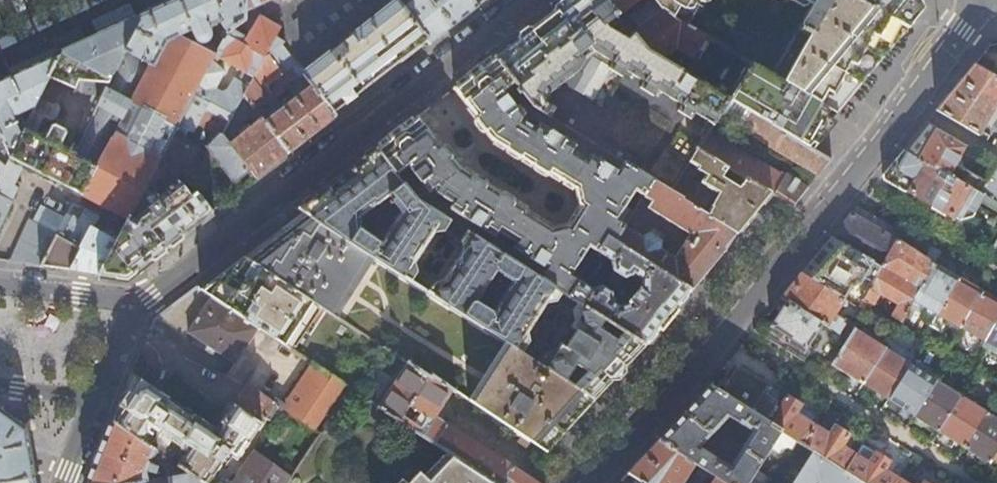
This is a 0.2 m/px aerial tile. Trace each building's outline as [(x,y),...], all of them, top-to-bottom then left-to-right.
[(96,168),(75,204),(74,205),(82,210),(88,199),(127,220),(161,158),(195,96),(194,93),(212,60),(215,56),(216,53),(200,43),(203,43),(206,43),(208,42),(211,39),(212,36),(212,33),(207,23),(215,20),(225,36),(228,33),(246,20),(246,11),(246,0),(175,0),(140,16),(140,21),(78,137),(70,152),(70,154),(96,168)] [(282,2),(271,7),(269,21),(260,15),(243,43),(228,33),(225,36),(216,53),(215,56),(241,71),(238,76),(234,73),(228,85),(222,88),(215,85),(224,68),(212,60),(194,93),(195,96),(231,117),(242,97),(243,98),(254,78),(254,77),(263,57),(281,44),(339,0),(282,0),(282,2)] [(246,11),(271,0),(246,0),(246,11)] [(397,0),(339,0),(281,44),(295,63),(307,79),(332,112),(344,103),(367,85),(426,40),(402,7),(397,0)] [(402,7),(426,40),(429,43),(439,36),(452,26),(433,0),(411,0),(402,7)] [(452,26),(464,16),(477,6),(472,0),(433,0),(452,26)] [(619,16),(606,0),(566,0),(515,40),(504,49),(494,56),(515,82),(530,100),(626,161),(654,179),(669,188),(688,161),(697,148),(708,131),(718,116),(728,99),(649,52),(632,31),(619,16)] [(619,16),(638,0),(606,0),(619,16)] [(662,8),(689,24),(703,0),(655,0),(662,8)] [(813,3),(773,74),(791,84),(837,111),(851,95),(916,16),(923,8),(919,0),(814,0),(813,3)] [(32,112),(46,119),(47,118),(49,119),(55,117),(60,109),(57,102),(55,100),(64,83),(75,87),(74,91),(75,92),(75,95),(81,96),(82,93),(93,94),(70,132),(78,137),(140,21),(140,16),(94,37),(64,51),(35,106),(32,112)] [(259,90),(295,63),(281,44),(263,57),(254,77),(254,78),(243,98),(252,109),(257,106),(265,99),(259,90)] [(0,80),(0,133),(10,155),(24,129),(17,114),(35,106),(64,51),(5,78),(0,80)] [(504,90),(515,82),(494,56),(472,73),(453,88),(477,116),(476,118),(492,138),(549,175),(550,173),(575,189),(578,206),(580,207),(569,223),(567,223),(550,226),(528,212),(528,210),(459,167),(442,144),(440,145),(417,116),(376,147),(397,174),(408,165),(429,192),(433,188),(436,191),(452,202),(450,206),(495,235),(498,231),(516,242),(513,247),(545,269),(540,278),(562,292),(568,296),(579,279),(572,274),(590,245),(597,250),(608,234),(615,239),(624,226),(625,223),(617,218),(636,189),(644,194),(654,179),(626,161),(619,170),(592,153),(588,158),(574,149),(577,144),(540,121),(537,126),(523,117),(526,112),(529,109),(523,101),(517,106),(504,90)] [(988,74),(993,65),(982,60),(977,68),(988,74)] [(978,135),(996,100),(996,79),(988,74),(977,68),(972,65),(957,83),(935,110),(960,125),(978,135)] [(257,106),(252,109),(288,152),(335,116),(332,112),(307,79),(293,89),(299,97),(284,109),(277,100),(261,112),(257,106)] [(222,135),(231,117),(195,96),(161,158),(170,169),(178,179),(196,145),(182,138),(188,128),(193,131),(199,122),(222,135)] [(252,109),(243,98),(242,97),(231,117),(222,135),(251,171),(257,177),(288,152),(252,109)] [(734,103),(730,100),(728,99),(718,116),(739,129),(740,127),(818,174),(829,160),(783,132),(768,123),(748,111),(742,108),(734,103)] [(24,129),(10,155),(5,166),(0,175),(0,225),(11,203),(10,202),(19,185),(20,185),(23,179),(18,177),(24,165),(31,169),(30,172),(55,185),(57,182),(75,191),(69,201),(75,204),(96,168),(70,154),(70,152),(78,137),(70,132),(64,143),(58,140),(60,135),(59,127),(53,124),(48,126),(44,132),(41,130),(39,135),(31,131),(38,119),(45,122),(46,119),(32,112),(24,129)] [(953,145),(956,140),(934,128),(926,121),(917,132),(902,151),(976,193),(983,182),(945,160),(953,145)] [(752,157),(708,131),(697,148),(770,192),(792,205),(808,186),(787,176),(786,178),(752,157)] [(233,184),(251,171),(222,135),(208,145),(233,184)] [(623,331),(616,338),(600,328),(606,320),(579,303),(568,296),(562,292),(540,278),(467,231),(450,220),(416,198),(397,174),(376,147),(362,158),(324,187),(297,208),(308,215),(365,252),(410,281),(427,292),(509,344),(523,353),(540,364),(566,381),(577,364),(587,371),(573,385),(594,399),(620,370),(644,345),(623,331)] [(770,192),(697,148),(688,161),(696,165),(694,167),(704,173),(699,181),(716,191),(704,211),(735,231),(737,233),(750,217),(770,193),(770,192)] [(870,190),(943,231),(944,232),(952,216),(956,217),(969,214),(972,210),(979,200),(996,210),(996,205),(976,193),(902,151),(890,165),(870,190)] [(149,184),(170,169),(161,158),(127,220),(119,234),(98,273),(118,276),(126,278),(192,226),(212,211),(195,191),(190,195),(179,181),(158,197),(149,184)] [(995,162),(983,182),(976,193),(996,205),(996,163),(995,162)] [(683,197),(669,188),(654,179),(644,194),(653,200),(650,206),(691,233),(675,258),(660,248),(661,247),(661,240),(650,234),(644,235),(642,237),(624,226),(615,239),(691,289),(711,264),(724,249),(734,232),(735,231),(704,211),(683,198),(683,197)] [(97,218),(82,210),(74,205),(73,204),(65,220),(41,265),(54,267),(70,270),(81,247),(79,247),(89,228),(91,228),(95,222),(97,218)] [(41,265),(65,220),(40,207),(33,222),(29,220),(10,261),(41,265)] [(836,230),(831,237),(880,267),(895,240),(875,227),(851,213),(836,230)] [(327,311),(365,252),(308,215),(307,216),(283,235),(250,260),(324,309),(327,311)] [(112,217),(106,227),(95,222),(91,228),(89,228),(79,247),(81,247),(70,270),(79,271),(89,272),(98,273),(119,234),(114,231),(120,221),(112,217)] [(902,229),(895,240),(880,267),(871,281),(862,297),(863,298),(870,302),(876,291),(896,302),(885,320),(895,326),(911,300),(934,260),(940,251),(931,246),(924,257),(913,250),(903,245),(910,234),(902,229)] [(691,289),(615,239),(608,234),(597,250),(612,259),(611,261),(613,270),(625,277),(634,275),(635,273),(642,278),(641,287),(637,287),(629,296),(630,301),(620,304),(614,300),(614,299),(613,290),(602,284),(594,286),(593,287),(579,279),(568,296),(579,303),(606,320),(623,331),(644,345),(666,319),(691,289)] [(871,281),(880,267),(831,237),(819,252),(801,273),(836,294),(840,288),(851,294),(862,276),(871,281)] [(940,264),(934,260),(911,300),(935,313),(957,276),(964,265),(951,258),(946,267),(940,264)] [(208,293),(207,294),(257,327),(288,347),(300,330),(307,334),(324,309),(250,260),(235,272),(208,293)] [(844,300),(836,294),(801,273),(798,277),(786,291),(781,298),(786,300),(821,322),(834,329),(847,337),(853,327),(855,323),(845,316),(842,322),(833,317),(844,300)] [(967,282),(957,276),(935,313),(928,326),(939,332),(947,320),(959,327),(981,290),(967,282)] [(234,361),(257,327),(207,294),(196,287),(178,300),(154,319),(183,337),(187,332),(234,361)] [(981,290),(959,327),(982,340),(996,316),(996,299),(993,297),(981,290)] [(865,309),(870,302),(863,298),(859,304),(865,309)] [(807,345),(821,322),(786,300),(778,313),(771,324),(764,319),(754,330),(805,362),(807,356),(812,348),(807,345)] [(982,340),(996,349),(996,316),(982,340)] [(853,327),(847,337),(848,338),(842,348),(832,363),(863,383),(884,347),(853,327)] [(848,338),(847,337),(834,329),(830,336),(832,342),(842,348),(848,338)] [(540,364),(523,353),(509,344),(471,401),(520,434),(527,439),(545,451),(571,423),(594,399),(573,385),(566,381),(540,364)] [(353,390),(377,405),(454,456),(495,482),(537,482),(435,414),(451,388),(430,375),(429,377),(381,346),(353,390)] [(910,363),(884,347),(863,383),(874,390),(888,399),(910,363)] [(293,357),(300,362),(303,357),(291,349),(293,357)] [(314,427),(343,383),(312,363),(286,403),(264,390),(262,395),(283,408),(314,428),(314,427)] [(936,379),(910,363),(888,399),(900,407),(913,415),(936,379)] [(738,365),(721,392),(761,418),(771,405),(761,399),(771,384),(756,376),(738,365)] [(132,373),(121,399),(113,420),(156,451),(190,474),(204,482),(208,482),(227,454),(237,460),(274,405),(281,410),(283,408),(262,395),(246,385),(234,404),(216,430),(132,373)] [(961,395),(936,379),(913,415),(925,423),(938,431),(961,395)] [(659,439),(695,463),(701,467),(708,471),(715,476),(726,482),(750,482),(783,432),(761,418),(721,392),(709,385),(703,392),(680,417),(659,439)] [(987,411),(961,395),(938,431),(951,440),(964,448),(987,411)] [(780,410),(771,405),(761,418),(783,432),(802,443),(815,423),(797,412),(801,406),(795,402),(788,397),(780,410)] [(32,477),(28,448),(24,429),(10,418),(0,411),(0,482),(32,477)] [(964,448),(978,457),(990,464),(996,453),(996,417),(987,411),(964,448)] [(156,451),(113,420),(102,447),(88,482),(132,482),(150,480),(148,470),(150,460),(153,456),(156,451)] [(827,431),(815,423),(802,443),(817,453),(844,470),(856,452),(843,444),(849,435),(840,429),(832,424),(827,431)] [(525,443),(527,439),(520,434),(517,438),(525,443)] [(695,463),(659,439),(639,460),(627,473),(643,482),(681,482),(695,463)] [(190,474),(156,451),(153,456),(168,466),(169,477),(190,474)] [(233,482),(287,482),(291,477),(254,452),(233,482)] [(856,452),(844,470),(865,482),(897,482),(900,477),(888,469),(892,463),(882,457),(876,452),(870,462),(856,452)] [(844,470),(817,453),(798,482),(865,482),(844,470)] [(454,456),(429,481),(420,472),(409,482),(495,482),(454,456)] [(704,477),(708,471),(701,467),(697,473),(704,477)] [(150,480),(132,482),(204,482),(190,474),(169,477),(150,480)]
